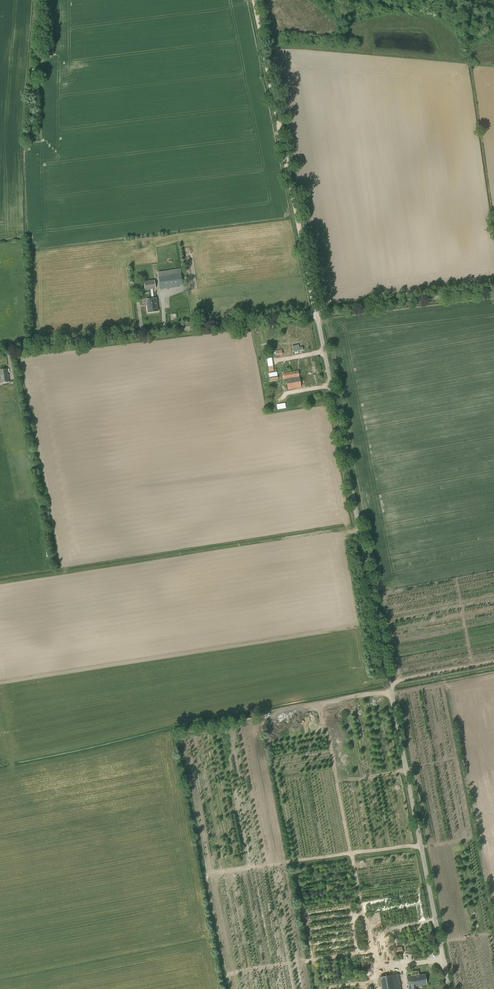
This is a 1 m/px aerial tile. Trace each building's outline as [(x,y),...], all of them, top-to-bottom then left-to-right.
[(160,289),(179,287),(178,285),(182,285),(181,274),(159,277),(160,289)] [(153,289),(156,289),(155,281),(144,282),(145,290),(151,289),(153,289)] [(152,299),(146,300),(148,313),(159,312),(157,298),(154,299),(153,289),(151,289),(152,299)] [(274,366),(273,358),(266,359),(266,361),(267,361),(269,372),(274,371),(274,366)] [(298,376),(298,380),(303,379),(303,375),(307,374),(305,365),(296,367),(298,376)] [(286,378),(298,376),(296,367),(285,369),(286,378)] [(7,369),(0,370),(0,371),(1,375),(0,375),(0,377),(1,383),(10,382),(9,374),(8,374),(7,369)] [(269,374),(270,380),(278,379),(277,372),(269,374)] [(398,973),(379,976),(381,988),(401,988),(398,973)] [(407,977),(409,988),(416,988),(415,987),(416,987),(415,986),(426,984),(425,974),(419,975),(407,977)]
